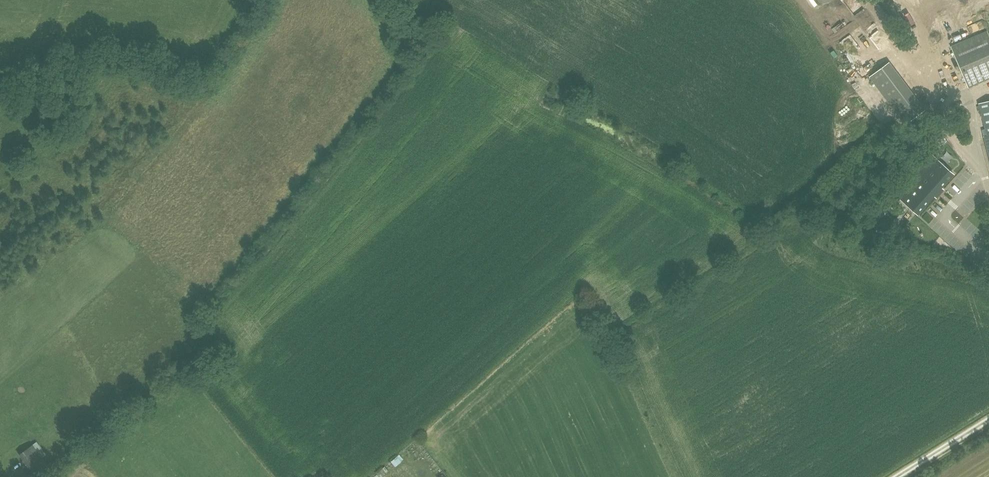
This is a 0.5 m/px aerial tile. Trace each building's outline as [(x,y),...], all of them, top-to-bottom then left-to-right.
[(988,31),(951,46),(968,86),(988,78),(988,34),(988,31)] [(918,98),(890,62),(871,76),(898,113),(918,98)] [(979,103),(987,137),(984,138),(988,157),(988,101),(979,103)] [(935,157),(899,197),(918,214),(935,195),(934,193),(939,187),(941,189),(941,188),(954,174),(935,157)] [(45,464),(31,444),(18,454),(32,473),(35,476),(43,476),(51,471),(45,464)] [(389,459),(393,465),(402,460),(399,454),(389,459)]
